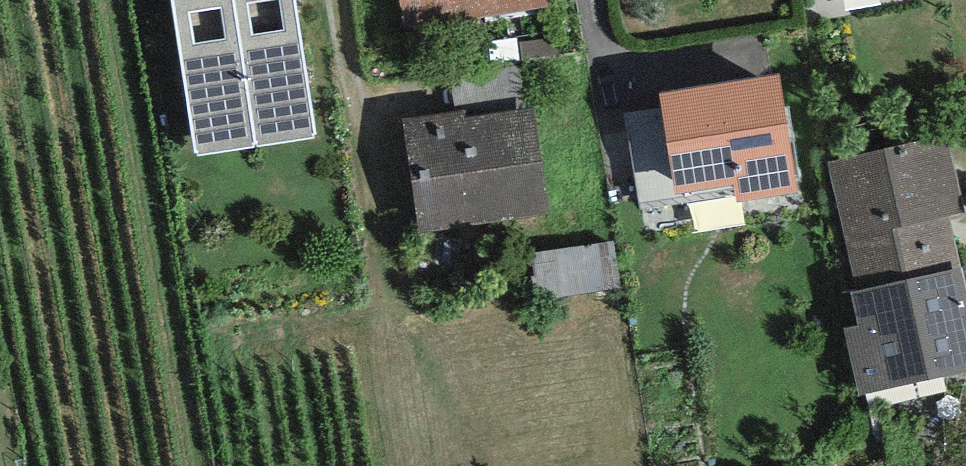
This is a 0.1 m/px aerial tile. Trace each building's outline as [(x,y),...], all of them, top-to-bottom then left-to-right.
[(194,155),(256,146),(233,0),(170,0),(194,155)] [(256,146),(315,137),(294,0),(233,0),(256,146)] [(546,0),(400,0),(406,32),(548,9),(546,0)] [(448,71),(454,111),(466,110),(467,118),(527,109),(520,61),(448,71)] [(780,75),(659,93),(674,193),(735,184),(737,201),(798,192),(780,75)] [(454,111),(403,118),(418,233),(549,215),(534,108),(527,109),(467,118),(466,110),(454,111)] [(827,162),(857,291),(961,268),(949,216),(964,212),(946,135),(827,162)] [(625,243),(544,248),(547,292),(627,287),(625,243)] [(961,268),(857,291),(850,293),(857,326),(844,329),(859,396),(965,372),(965,286),(961,268)]
